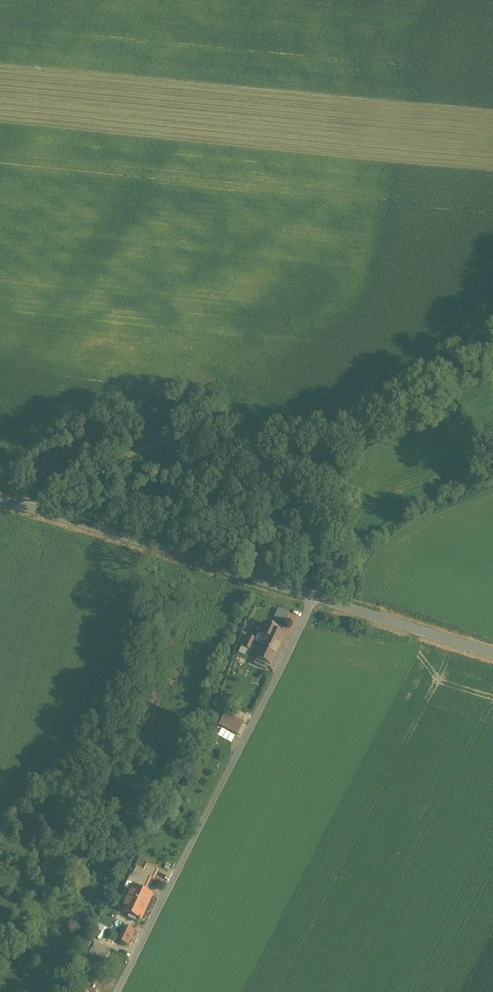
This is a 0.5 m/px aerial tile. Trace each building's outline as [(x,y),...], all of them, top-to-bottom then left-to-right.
[(265,636),(257,654),(258,654),(257,658),(269,664),(271,660),(272,661),(284,636),(277,633),(279,630),(264,623),(259,633),(265,636)] [(241,646),(239,651),(248,655),(255,639),(248,635),(243,646),(241,646)] [(220,711),(214,723),(236,734),(242,723),(220,711)] [(144,875),(132,869),(130,874),(130,875),(141,879),(141,880),(144,875)] [(141,879),(130,875),(125,887),(131,890),(133,887),(134,884),(138,886),(141,879)] [(125,887),(119,899),(123,900),(122,900),(126,902),(131,890),(125,887)] [(133,887),(131,890),(126,902),(121,911),(129,914),(130,915),(131,913),(140,917),(139,919),(140,919),(151,895),(133,887)] [(140,917),(131,913),(130,915),(129,914),(127,918),(138,923),(139,920),(140,920),(140,919),(139,919),(140,917)] [(100,939),(107,928),(97,922),(91,934),(100,939)] [(104,957),(91,950),(85,960),(87,960),(83,967),(96,973),(104,957)]
